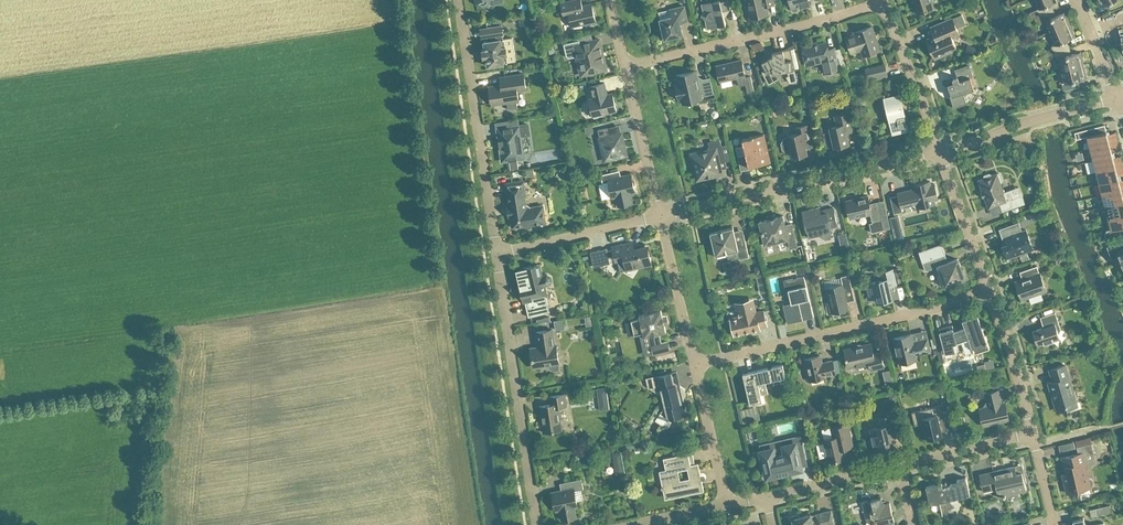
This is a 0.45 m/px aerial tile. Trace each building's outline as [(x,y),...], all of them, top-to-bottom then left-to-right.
[(595,20),(591,3),(583,5),(581,0),(570,0),(561,2),(565,17),(570,16),(573,26),(574,26),(574,29),(583,27),(582,24),(595,20)] [(701,16),(705,19),(707,28),(716,26),(719,27),(721,25),(726,23),(723,10),(730,8),(728,0),(711,0),(710,1),(701,3),(703,12),(701,16)] [(767,6),(775,4),(774,0),(746,0),(746,2),(744,3),(746,10),(748,9),(750,18),(769,13),(767,6)] [(784,0),(786,2),(790,1),(791,8),(810,4),(809,0),(784,0)] [(932,0),(913,0),(917,13),(934,7),(932,0)] [(1039,8),(1030,12),(1032,18),(1034,17),(1038,15),(1052,10),(1049,4),(1059,0),(1036,0),(1039,8)] [(684,5),(659,11),(665,38),(683,34),(680,21),(688,20),(684,5)] [(1070,24),(1064,11),(1054,16),(1052,10),(1038,15),(1034,17),(1037,23),(1044,20),(1049,32),(1070,24)] [(959,33),(957,27),(966,23),(962,14),(931,27),(935,36),(927,39),(929,46),(932,47),(936,57),(957,48),(952,37),(959,33)] [(531,16),(519,17),(520,24),(532,23),(531,16)] [(1065,41),(1075,36),(1070,24),(1049,32),(1054,44),(1051,46),(1054,52),(1067,47),(1065,41)] [(516,60),(512,37),(503,38),(502,34),(503,34),(502,25),(481,28),(482,37),(488,36),(489,40),(484,41),(485,49),(482,50),(483,57),(486,57),(488,65),(504,63),(507,62),(516,60)] [(880,49),(872,26),(845,35),(851,54),(861,50),(863,55),(880,49)] [(606,69),(599,39),(581,43),(580,40),(564,44),(567,55),(570,57),(580,54),(582,63),(580,64),(579,66),(580,73),(582,74),(585,73),(585,74),(606,69)] [(840,71),(838,62),(835,49),(828,50),(826,42),(813,45),(812,43),(802,45),(807,65),(821,61),(824,75),(840,71)] [(553,43),(545,45),(547,53),(554,52),(553,43)] [(972,46),(968,55),(972,57),(976,48),(972,46)] [(1084,64),(1080,51),(1069,54),(1067,47),(1054,52),(1056,58),(1059,57),(1062,70),(1084,64)] [(797,81),(790,49),(783,50),(772,52),(773,56),(762,62),(765,69),(761,71),(768,84),(782,77),(781,72),(788,70),(789,75),(786,76),(789,83),(797,81)] [(745,75),(742,59),(716,65),(720,81),(737,77),(739,85),(746,84),(748,92),(754,91),(751,76),(745,77),(744,75),(745,75)] [(887,73),(885,64),(866,69),(868,78),(887,73)] [(974,89),(970,77),(973,76),(969,64),(955,69),(957,76),(956,76),(955,76),(954,76),(953,77),(953,78),(953,79),(946,82),(954,107),(967,103),(963,92),(974,89)] [(1087,77),(1084,64),(1062,70),(1065,82),(1062,83),(1064,90),(1078,86),(1076,80),(1087,77)] [(710,77),(704,78),(696,74),(695,70),(677,75),(679,83),(676,84),(679,98),(682,97),(683,102),(686,102),(687,104),(699,102),(698,99),(702,98),(701,96),(714,93),(710,77)] [(518,107),(515,91),(526,89),(524,73),(505,76),(506,84),(491,86),(494,104),(507,102),(508,109),(518,107)] [(614,101),(612,93),(607,94),(604,83),(590,86),(593,98),(589,98),(593,116),(594,115),(594,118),(603,116),(603,113),(616,110),(616,109),(616,108),(617,108),(617,107),(617,106),(617,105),(617,104),(617,103),(616,102),(615,101),(614,101)] [(798,100),(806,98),(803,89),(796,91),(798,100)] [(904,114),(900,95),(904,94),(904,93),(885,97),(893,133),(912,128),(915,134),(916,134),(906,113),(904,114)] [(765,112),(757,113),(758,120),(766,118),(765,112)] [(849,143),(847,135),(855,133),(850,112),(835,116),(837,125),(830,126),(831,133),(824,135),(827,147),(834,145),(835,146),(849,143)] [(524,157),(521,136),(531,135),(529,124),(497,128),(502,161),(524,157)] [(812,147),(810,137),(807,124),(795,127),(796,133),(788,135),(788,137),(784,138),(781,143),(783,149),(788,152),(792,151),(793,156),(807,153),(806,148),(812,147)] [(626,155),(621,133),(609,136),(607,127),(598,130),(605,160),(626,155)] [(1087,136),(1091,148),(1118,141),(1115,132),(1107,134),(1107,131),(1087,136)] [(771,161),(764,133),(753,136),(753,135),(750,136),(750,137),(743,138),(744,145),(736,147),(740,165),(748,163),(749,166),(771,161)] [(721,173),(719,162),(725,161),(722,145),(720,139),(708,141),(709,146),(706,151),(698,153),(697,151),(690,153),(691,161),(693,160),(698,178),(721,173)] [(1091,148),(1094,159),(1113,154),(1112,152),(1120,150),(1118,141),(1091,148)] [(731,159),(728,144),(722,145),(725,161),(731,159)] [(1096,171),(1122,164),(1122,161),(1121,155),(1113,157),(1113,154),(1094,159),(1096,171)] [(1035,158),(1028,161),(1030,165),(1034,166),(1038,165),(1035,158)] [(1099,182),(1119,178),(1118,175),(1122,174),(1122,164),(1096,171),(1099,182)] [(635,191),(631,174),(617,177),(615,171),(601,174),(603,183),(609,181),(612,196),(617,195),(619,205),(632,202),(630,192),(635,191)] [(1004,192),(1000,182),(1003,181),(1004,179),(1002,173),(999,172),(992,175),(992,174),(989,172),(984,174),(983,177),(984,178),(979,180),(989,208),(1000,203),(1003,211),(1025,203),(1019,186),(1004,192)] [(1102,194),(1122,189),(1122,179),(1119,180),(1119,178),(1099,182),(1102,194)] [(546,222),(543,205),(531,206),(527,204),(526,195),(524,180),(505,183),(507,198),(508,198),(509,206),(507,206),(509,216),(510,216),(511,223),(516,227),(546,222)] [(935,203),(934,199),(938,198),(935,183),(931,184),(930,180),(912,185),(913,189),(898,192),(898,195),(891,197),(894,213),(902,211),(901,207),(916,204),(917,207),(935,203)] [(1105,205),(1122,201),(1122,189),(1102,194),(1105,205)] [(884,229),(882,220),(878,205),(871,207),(868,195),(846,200),(850,218),(870,213),(873,222),(870,223),(872,232),(884,229)] [(1108,217),(1122,213),(1122,201),(1105,205),(1108,217)] [(820,210),(819,207),(802,211),(809,237),(822,234),(822,236),(825,239),(831,238),(832,234),(831,227),(838,226),(833,207),(820,210)] [(1043,209),(1029,215),(1032,222),(1046,217),(1043,209)] [(1108,217),(1111,228),(1107,230),(1105,233),(1106,237),(1118,234),(1117,228),(1122,226),(1122,213),(1108,217)] [(793,223),(785,224),(783,215),(775,217),(775,214),(767,216),(767,219),(760,221),(765,244),(773,242),(773,243),(781,241),(781,240),(788,239),(790,248),(798,246),(793,223)] [(1033,248),(1026,230),(1022,231),(1019,222),(999,229),(1005,244),(1002,244),(1008,261),(1009,261),(1008,258),(1033,248)] [(749,256),(746,241),(737,243),(733,227),(710,232),(715,255),(727,252),(729,261),(749,256)] [(1122,240),(1122,242),(1110,247),(1116,263),(1121,261),(1122,261),(1122,239),(1122,240)] [(848,240),(841,241),(842,248),(849,247),(848,240)] [(652,263),(648,247),(634,250),(632,242),(612,246),(613,249),(607,250),(607,248),(590,252),(594,266),(610,263),(608,256),(614,254),(615,260),(618,259),(621,271),(652,263)] [(948,261),(945,253),(942,243),(919,251),(925,270),(934,267),(937,275),(941,274),(945,285),(965,278),(958,258),(948,261)] [(547,295),(544,286),(550,284),(552,281),(551,276),(547,273),(542,275),(539,264),(524,267),(525,269),(518,270),(521,285),(520,285),(523,300),(525,300),(529,316),(550,311),(546,295),(547,295)] [(813,265),(811,268),(812,271),(815,273),(818,272),(820,269),(819,266),(816,264),(813,265)] [(762,265),(754,266),(756,274),(764,272),(762,265)] [(1046,290),(1037,265),(1020,271),(1023,279),(1015,281),(1022,298),(1046,290)] [(892,298),(889,285),(897,284),(893,268),(879,272),(881,279),(864,283),(868,299),(876,297),(877,302),(892,298)] [(765,274),(757,276),(759,285),(767,283),(765,274)] [(849,308),(844,289),(852,287),(849,274),(841,276),(843,283),(826,287),(829,300),(825,301),(828,313),(849,308)] [(814,317),(806,284),(804,275),(786,280),(792,302),(783,304),(787,323),(814,317)] [(779,294),(777,277),(768,278),(770,295),(779,294)] [(756,311),(753,298),(734,302),(737,315),(730,317),(730,319),(727,320),(729,327),(732,327),(734,335),(760,329),(760,327),(767,325),(764,310),(756,311)] [(653,353),(667,349),(665,342),(661,343),(659,333),(666,331),(661,309),(639,314),(640,318),(631,320),(634,335),(643,333),(644,336),(648,335),(653,353)] [(1061,329),(1055,312),(1040,316),(1043,325),(1042,327),(1033,330),(1037,345),(1060,338),(1059,334),(1061,329)] [(990,348),(978,314),(962,320),(964,323),(953,326),(953,324),(939,328),(945,352),(955,351),(954,343),(957,342),(969,337),(974,353),(990,348)] [(804,332),(815,330),(813,321),(802,323),(804,332)] [(559,363),(556,344),(555,344),(552,329),(536,331),(538,347),(530,348),(532,359),(534,359),(535,367),(549,365),(550,367),(553,369),(559,368),(558,363),(559,363)] [(931,351),(928,338),(913,342),(911,334),(894,338),(900,363),(917,359),(916,355),(931,351)] [(884,366),(881,352),(874,353),(871,343),(844,349),(848,367),(869,362),(871,370),(884,366)] [(836,373),(833,360),(822,362),(820,355),(804,359),(809,380),(826,376),(825,375),(836,373)] [(768,392),(765,381),(786,376),(783,363),(743,373),(750,403),(756,402),(756,404),(765,402),(763,393),(768,392)] [(1077,403),(1065,364),(1049,369),(1053,381),(1048,382),(1051,391),(1053,390),(1059,411),(1068,408),(1069,411),(1081,407),(1080,402),(1077,403)] [(685,396),(682,394),(685,388),(676,383),(674,372),(647,378),(649,385),(655,383),(657,392),(664,396),(665,404),(660,412),(668,417),(667,419),(670,420),(671,418),(674,417),(675,416),(687,413),(683,399),(685,396)] [(606,386),(597,388),(598,396),(607,395),(606,386)] [(1009,419),(1005,402),(1002,403),(999,390),(985,393),(987,400),(983,407),(980,408),(984,425),(1009,419)] [(562,429),(559,407),(567,406),(565,394),(550,396),(551,404),(539,405),(543,432),(562,429)] [(942,435),(939,421),(946,420),(943,404),(912,411),(915,425),(924,423),(928,438),(942,435)] [(900,434),(895,413),(880,417),(881,422),(878,423),(879,426),(870,428),(876,451),(894,446),(891,436),(900,434)] [(853,446),(847,423),(831,427),(833,436),(824,439),(825,442),(817,444),(820,457),(828,455),(829,461),(845,458),(843,448),(853,446)] [(800,462),(796,445),(803,443),(801,434),(763,443),(765,449),(761,450),(767,476),(793,470),(791,465),(800,462)] [(1090,436),(1075,440),(1077,446),(1092,442),(1090,437),(1090,436)] [(634,441),(626,442),(627,449),(635,447),(634,441)] [(1092,484),(1093,483),(1093,481),(1092,479),(1090,478),(1089,478),(1085,461),(1096,459),(1092,442),(1077,446),(1078,453),(1062,457),(1065,473),(1062,474),(1067,492),(1091,487),(1090,485),(1092,484)] [(803,443),(796,445),(800,462),(801,466),(808,465),(803,443)] [(1074,444),(1057,449),(1059,457),(1076,452),(1074,444)] [(621,450),(612,452),(614,461),(623,460),(621,450)] [(588,451),(580,452),(581,461),(589,460),(588,451)] [(695,463),(692,451),(663,458),(666,469),(659,470),(665,498),(704,490),(698,462),(695,463)] [(1026,490),(1022,472),(1017,473),(1015,466),(997,470),(998,470),(980,474),(984,492),(997,489),(999,496),(1003,495),(1004,496),(1006,496),(1006,495),(1026,490)] [(949,499),(962,496),(970,494),(966,477),(957,479),(958,482),(950,484),(951,486),(943,487),(942,483),(926,486),(930,503),(939,501),(942,514),(943,514),(942,512),(954,506),(949,499)] [(577,505),(574,490),(584,488),(581,478),(564,482),(566,490),(552,492),(556,510),(560,509),(562,520),(575,517),(573,506),(577,505)] [(890,502),(886,503),(882,500),(881,497),(862,501),(867,520),(874,524),(876,524),(884,523),(884,524),(895,524),(890,502)] [(1097,516),(1112,512),(1110,505),(1095,508),(1097,516)] [(835,523),(831,509),(811,514),(811,513),(800,516),(797,514),(792,515),(790,518),(792,523),(794,524),(828,524),(835,523)]
